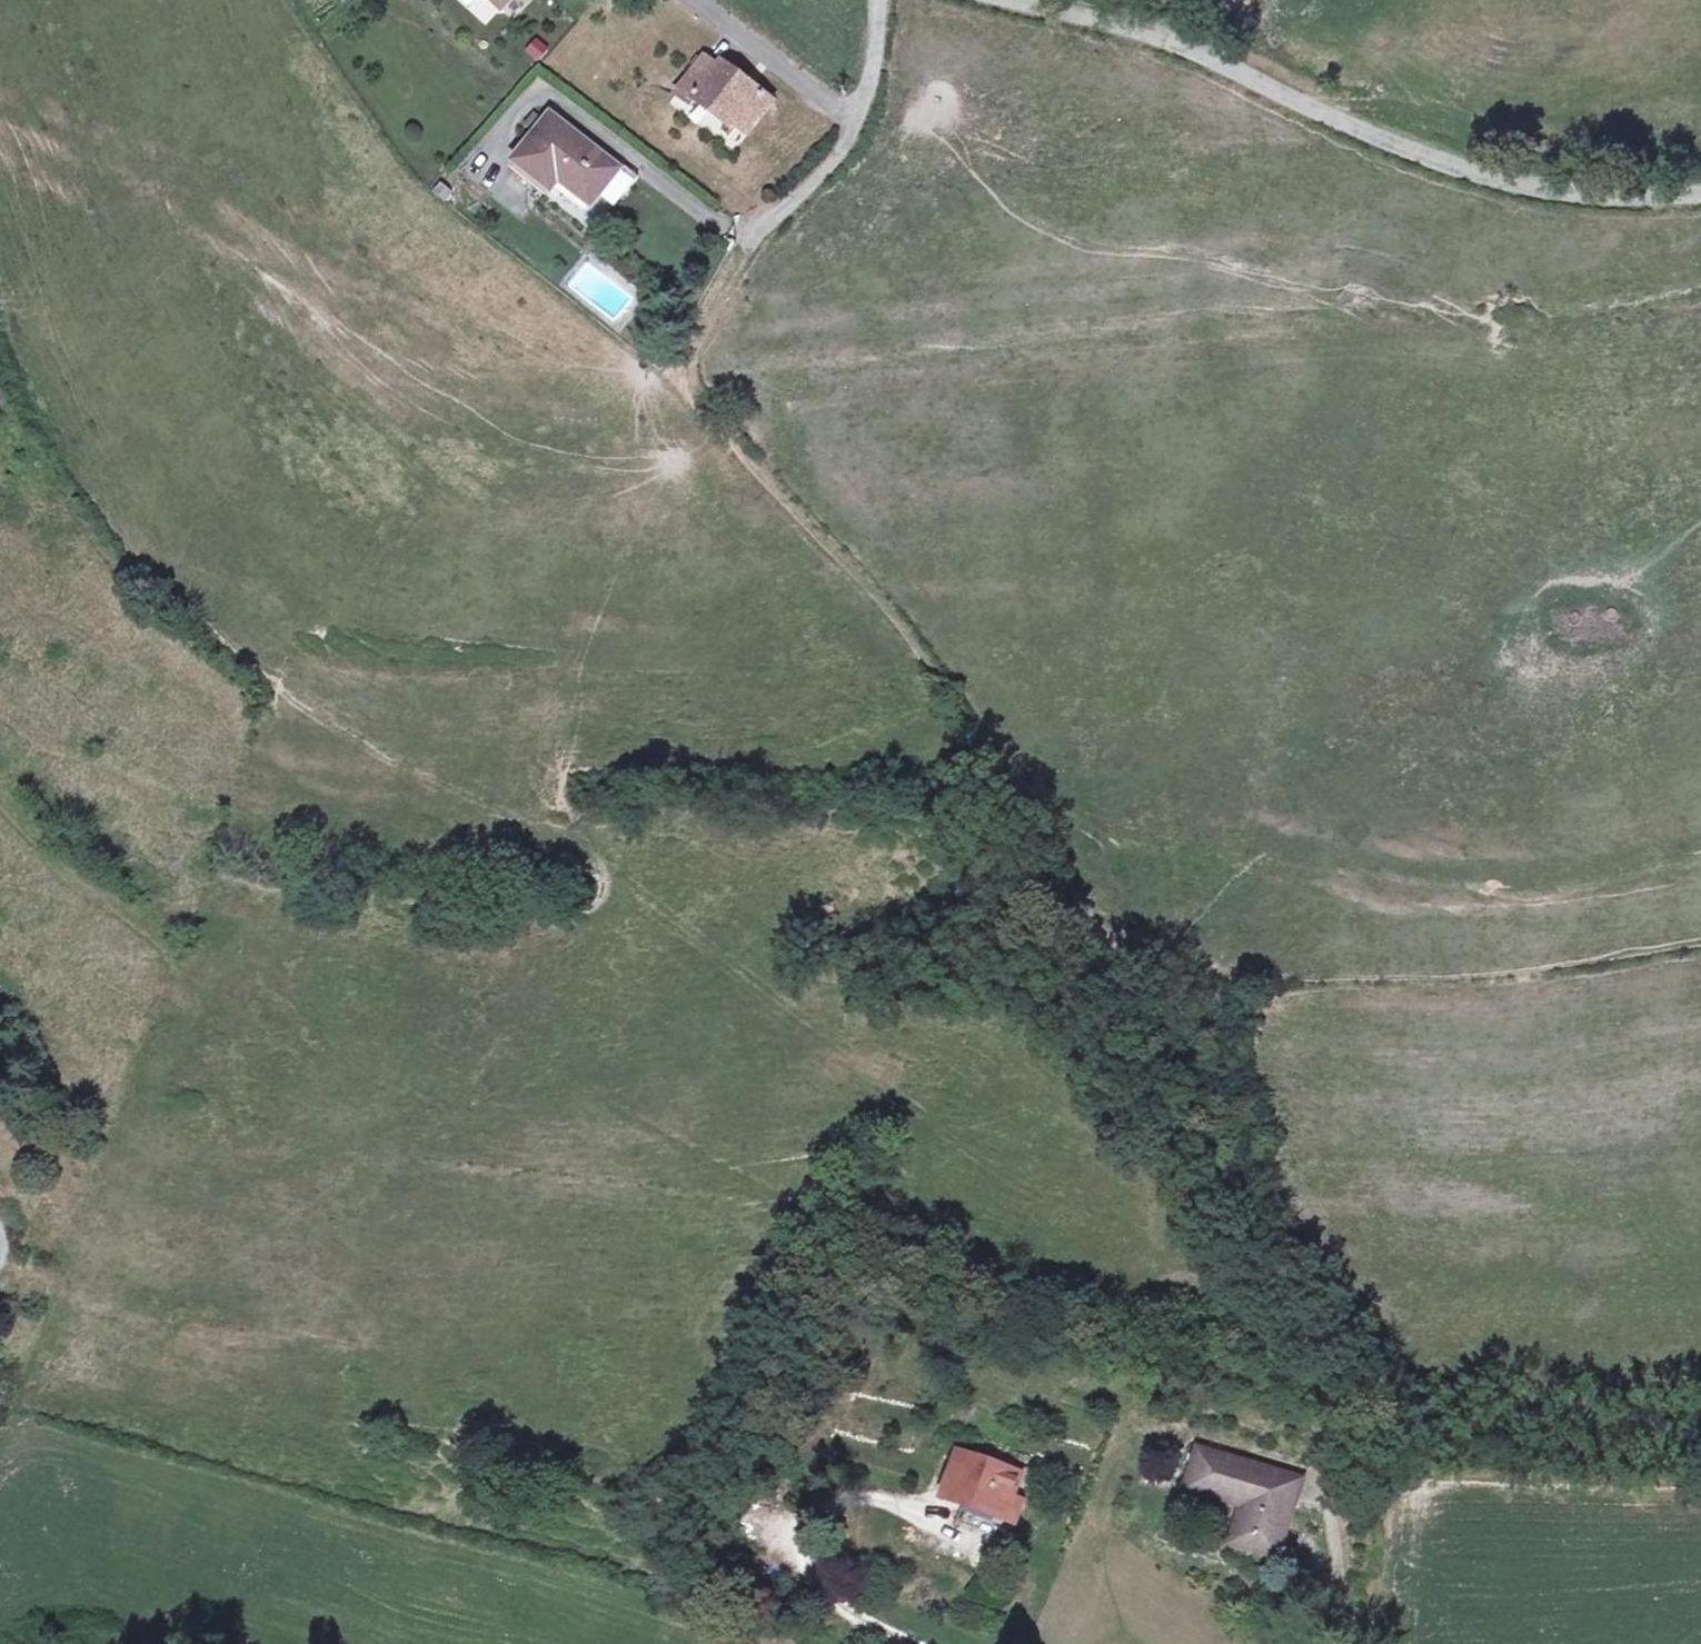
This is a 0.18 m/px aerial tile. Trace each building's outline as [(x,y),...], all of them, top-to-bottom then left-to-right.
[(773,103),(722,65),(719,70),(705,59),(677,95),(692,107),(696,102),(730,128),(733,125),(748,136),(773,103)] [(620,170),(551,116),(515,163),(551,191),(559,181),(592,207),(620,170)] [(1231,1545),(1278,1559),(1302,1480),(1198,1448),(1185,1489),(1243,1506),(1231,1545)] [(1004,1519),(1012,1497),(1019,1475),(961,1454),(945,1498),(980,1510),(1004,1519)] [(1012,1497),(1004,1519),(980,1510),(976,1522),(1012,1535),(1024,1501),(1012,1497)]
